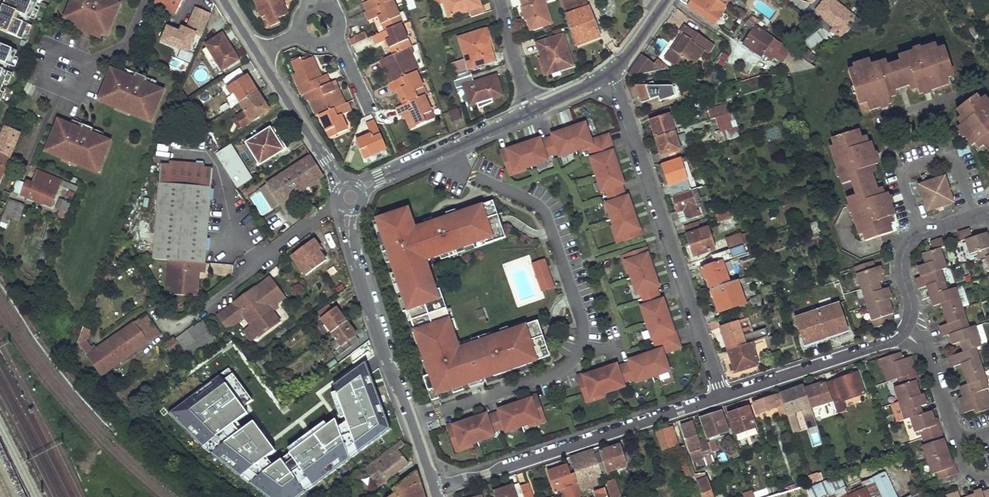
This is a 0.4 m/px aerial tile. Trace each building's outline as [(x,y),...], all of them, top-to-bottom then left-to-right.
[(3,6),(29,18),(30,18),(34,9),(38,0),(5,0),(3,6)] [(64,19),(76,24),(103,35),(107,37),(120,5),(113,2),(108,0),(72,0),(64,19)] [(181,0),(156,0),(155,3),(173,12),(181,0)] [(263,17),(267,15),(272,25),(281,21),(280,17),(285,14),(280,3),(284,1),(284,0),(254,0),(263,17)] [(363,1),(367,10),(386,0),(366,0),(363,1)] [(364,11),(368,18),(377,14),(384,29),(399,22),(401,21),(391,0),(386,0),(367,10),(364,11)] [(446,13),(467,7),(469,13),(481,10),(478,0),(442,0),(446,13)] [(530,30),(551,23),(544,2),(543,0),(521,0),(530,30)] [(589,7),(586,0),(561,0),(566,15),(589,7)] [(715,24),(723,13),(722,12),(726,6),(718,0),(704,0),(702,2),(699,6),(691,1),(688,6),(715,24)] [(841,38),(858,18),(837,0),(822,0),(812,12),(841,38)] [(280,3),(285,14),(290,12),(284,1),(280,3)] [(3,6),(0,12),(26,23),(29,18),(3,6)] [(576,44),(599,37),(589,7),(566,15),(576,44)] [(210,14),(196,8),(188,29),(183,27),(181,32),(168,27),(162,41),(188,51),(196,33),(201,35),(210,14)] [(34,20),(38,11),(34,9),(30,18),(34,20)] [(0,13),(0,30),(21,39),(24,33),(28,24),(26,23),(0,12),(0,13)] [(750,16),(747,20),(754,26),(757,21),(750,16)] [(384,29),(372,35),(376,43),(384,39),(391,53),(403,48),(410,45),(399,22),(384,29)] [(76,24),(74,28),(101,40),(103,35),(76,24)] [(684,33),(667,59),(677,65),(689,65),(691,62),(695,64),(705,49),(710,53),(715,43),(687,26),(682,32),(684,33)] [(754,26),(742,42),(761,56),(769,44),(786,56),(785,60),(798,71),(815,66),(811,64),(754,26)] [(467,66),(468,66),(492,58),(488,43),(485,44),(480,28),(457,34),(465,59),(467,66)] [(365,32),(355,36),(357,42),(367,37),(365,32)] [(223,34),(206,45),(222,70),(238,60),(223,34)] [(563,35),(537,43),(542,58),(545,58),(550,73),(573,65),(563,35)] [(0,44),(0,61),(7,64),(10,66),(14,56),(16,51),(0,44)] [(856,73),(850,75),(862,113),(879,108),(877,101),(890,97),(888,93),(916,83),(917,88),(932,83),(934,90),(949,85),(945,74),(953,72),(947,54),(945,48),(943,49),(938,51),(936,45),(899,57),(901,62),(902,66),(889,69),(888,66),(886,61),(871,65),(870,62),(854,67),(855,70),(856,73)] [(391,53),(378,60),(382,67),(388,65),(390,70),(389,71),(393,80),(414,70),(417,68),(409,51),(406,53),(403,48),(391,53)] [(14,67),(18,58),(14,56),(10,66),(14,67)] [(320,68),(313,56),(310,57),(316,70),(320,68)] [(643,56),(630,74),(631,76),(662,70),(665,64),(658,59),(654,64),(643,56)] [(310,92),(331,81),(327,72),(322,74),(320,68),(316,70),(310,57),(303,60),(301,57),(292,60),(298,71),(293,73),(304,95),(310,92)] [(465,59),(452,64),(454,71),(467,66),(465,59)] [(390,82),(393,80),(389,71),(390,70),(388,65),(382,67),(390,82)] [(455,77),(471,72),(468,66),(467,66),(454,71),(453,71),(455,77)] [(123,75),(111,70),(98,102),(115,109),(116,109),(117,105),(130,111),(129,115),(150,123),(163,92),(155,88),(123,75)] [(157,83),(125,70),(123,75),(155,88),(157,83)] [(390,82),(388,83),(391,90),(395,88),(400,86),(408,101),(422,94),(425,93),(414,70),(393,80),(390,82)] [(499,71),(473,80),(471,72),(455,77),(454,79),(457,85),(464,84),(471,106),(482,103),(482,101),(498,96),(497,90),(504,88),(499,71)] [(247,76),(228,87),(239,104),(240,103),(257,93),(247,76)] [(313,97),(309,98),(318,115),(321,114),(341,105),(337,96),(335,96),(333,91),(338,88),(334,80),(331,81),(310,92),(313,97)] [(637,86),(642,101),(650,97),(650,95),(657,92),(654,83),(646,85),(645,83),(637,86)] [(932,83),(917,88),(920,95),(934,90),(932,83)] [(400,86),(395,88),(402,103),(408,101),(400,86)] [(337,96),(341,105),(345,103),(338,88),(333,91),(335,96),(337,96)] [(650,97),(655,112),(663,109),(657,92),(650,95),(650,97)] [(257,93),(240,103),(252,121),(268,111),(257,93)] [(415,125),(433,116),(422,94),(408,101),(402,103),(395,107),(398,115),(402,113),(407,110),(415,125)] [(986,97),(982,100),(977,95),(957,110),(962,118),(966,122),(963,124),(972,135),(967,139),(972,146),(975,144),(980,140),(984,145),(988,152),(988,101),(986,97)] [(890,97),(877,101),(879,108),(892,104),(890,97)] [(341,105),(321,114),(332,136),(348,128),(341,114),(351,110),(347,102),(345,103),(341,105)] [(711,109),(714,118),(715,117),(730,113),(726,104),(711,109)] [(115,109),(114,111),(128,117),(129,115),(130,111),(117,105),(116,109),(115,109)] [(449,108),(452,117),(462,115),(459,105),(449,108)] [(407,110),(402,113),(409,127),(415,125),(407,110)] [(730,113),(715,117),(720,131),(716,132),(719,143),(740,136),(737,126),(733,111),(730,113)] [(246,112),(236,118),(242,127),(252,121),(246,112)] [(650,121),(655,137),(676,130),(677,130),(672,114),(650,121)] [(236,118),(233,120),(239,129),(242,127),(236,118)] [(575,123),(570,124),(571,127),(578,125),(577,123),(587,120),(586,119),(575,123)] [(70,125),(57,120),(44,152),(62,160),(64,156),(77,161),(75,165),(76,165),(97,174),(110,142),(102,139),(70,125)] [(363,158),(388,147),(377,125),(375,120),(366,123),(370,134),(355,140),(363,158)] [(587,120),(577,123),(578,125),(571,127),(579,149),(581,149),(584,148),(583,145),(590,142),(592,148),(611,141),(609,133),(593,138),(587,120)] [(103,134),(71,121),(70,125),(102,139),(103,134)] [(958,128),(967,139),(972,135),(963,124),(961,125),(958,128)] [(0,140),(0,181),(2,181),(21,134),(5,127),(0,140)] [(556,131),(557,134),(550,137),(556,154),(560,152),(567,150),(568,153),(579,149),(571,127),(565,130),(564,128),(556,131)] [(270,129),(247,143),(260,164),(283,150),(270,129)] [(655,137),(661,154),(673,150),(674,153),(683,150),(676,130),(655,137)] [(848,198),(863,242),(893,233),(889,223),(888,218),(893,216),(895,215),(892,207),(887,209),(883,195),(880,196),(878,191),(872,173),(870,167),(872,166),(868,152),(874,151),(871,142),(868,143),(863,145),(861,137),(859,130),(833,139),(835,146),(836,151),(833,152),(843,183),(852,181),(856,194),(848,198)] [(614,131),(609,133),(611,141),(617,139),(614,131)] [(541,136),(533,139),(533,141),(525,143),(533,165),(540,163),(539,160),(546,157),(556,154),(550,137),(542,139),(541,136)] [(617,139),(611,141),(615,150),(617,149),(620,158),(618,158),(621,168),(626,166),(617,139)] [(524,140),(500,148),(501,152),(509,149),(508,147),(517,144),(518,146),(525,143),(524,140)] [(980,140),(975,144),(979,149),(984,145),(980,140)] [(617,149),(615,150),(611,141),(592,148),(599,167),(596,168),(599,176),(621,168),(618,158),(620,158),(617,149)] [(584,148),(581,149),(583,153),(589,151),(592,160),(593,159),(596,168),(599,167),(592,148),(590,142),(583,145),(584,148)] [(509,149),(501,152),(508,170),(524,165),(525,168),(527,167),(533,165),(525,143),(518,146),(517,144),(508,147),(509,149)] [(230,145),(220,151),(216,154),(237,188),(252,179),(230,145)] [(876,165),(878,164),(874,151),(868,152),(872,166),(876,165)] [(62,160),(61,162),(75,168),(76,165),(75,165),(77,161),(64,156),(62,160)] [(324,177),(311,156),(266,184),(279,205),(324,177)] [(662,165),(671,194),(691,188),(683,162),(682,159),(662,165)] [(683,162),(691,188),(697,186),(689,160),(683,162)] [(170,165),(161,164),(154,259),(169,260),(204,263),(212,169),(204,168),(204,165),(170,161),(170,165)] [(524,165),(508,170),(510,178),(528,171),(527,167),(525,168),(524,165)] [(599,176),(601,183),(604,182),(607,189),(609,196),(627,190),(624,183),(628,182),(625,173),(623,174),(621,168),(599,176)] [(27,183),(22,195),(53,207),(61,187),(76,192),(78,187),(40,172),(34,185),(27,183)] [(10,179),(0,205),(0,208),(5,210),(17,178),(10,179)] [(926,205),(935,210),(947,206),(952,196),(948,185),(938,180),(926,183),(922,193),(926,205)] [(279,205),(266,184),(259,189),(272,209),(279,205)] [(671,194),(681,222),(700,215),(691,188),(671,194)] [(633,196),(630,198),(627,190),(609,196),(612,204),(614,211),(611,212),(614,219),(617,218),(636,212),(634,206),(636,205),(633,196)] [(892,207),(888,193),(885,194),(883,195),(887,209),(892,207)] [(10,202),(5,215),(11,217),(17,205),(10,202)] [(65,202),(62,210),(68,213),(71,204),(65,202)] [(495,202),(487,205),(492,217),(499,215),(495,202)] [(17,205),(11,217),(22,222),(27,209),(17,205)] [(409,211),(380,221),(384,234),(379,236),(383,246),(383,247),(388,246),(390,251),(388,252),(392,262),(395,273),(402,292),(404,297),(406,305),(408,304),(410,310),(413,309),(439,300),(437,293),(439,292),(438,291),(436,285),(432,286),(427,270),(430,264),(424,261),(426,256),(433,254),(434,257),(436,258),(442,257),(458,251),(475,246),(486,242),(488,246),(503,240),(499,229),(504,228),(499,215),(492,217),(487,205),(459,214),(449,218),(440,221),(442,228),(432,231),(430,224),(423,227),(421,231),(416,233),(409,211)] [(420,228),(414,209),(409,211),(416,233),(421,231),(423,227),(420,228)] [(649,234),(641,210),(636,212),(638,219),(640,218),(643,227),(641,228),(644,235),(649,234)] [(616,225),(616,227),(619,226),(625,242),(643,236),(644,235),(641,228),(643,227),(640,218),(638,219),(636,212),(617,218),(614,219),(616,225)] [(732,219),(722,223),(727,236),(737,232),(732,219)] [(380,221),(375,222),(379,236),(384,234),(380,221)] [(440,221),(430,224),(432,231),(442,228),(440,221)] [(686,227),(687,233),(700,229),(699,222),(686,227)] [(616,225),(611,226),(618,244),(625,242),(619,226),(616,227),(616,225)] [(504,228),(499,229),(503,240),(507,239),(504,228)] [(688,235),(694,256),(715,249),(708,228),(688,235)] [(970,229),(958,233),(961,241),(966,240),(973,238),(970,229)] [(966,240),(971,254),(978,252),(980,259),(987,257),(988,256),(988,240),(987,233),(973,238),(966,240)] [(726,241),(729,251),(731,250),(744,246),(746,245),(743,236),(726,241)] [(942,239),(930,243),(933,251),(940,248),(945,247),(942,239)] [(315,240),(292,256),(307,275),(329,259),(315,240)] [(383,246),(382,246),(388,263),(392,262),(388,252),(390,251),(388,246),(383,247),(383,246)] [(734,257),(735,260),(748,256),(744,246),(731,250),(734,257)] [(647,248),(644,249),(646,256),(648,256),(651,265),(649,265),(652,272),(657,270),(649,247),(647,248)] [(933,251),(923,254),(926,264),(918,267),(922,277),(941,271),(947,269),(940,248),(933,251)] [(648,256),(646,256),(644,249),(629,254),(635,270),(632,271),(632,273),(634,278),(652,272),(649,265),(651,265),(648,256)] [(713,256),(715,263),(723,261),(734,257),(731,250),(729,251),(713,256)] [(458,251),(442,257),(444,262),(460,257),(458,251)] [(433,254),(426,256),(424,261),(430,264),(434,257),(433,254)] [(629,254),(622,256),(628,274),(632,273),(632,271),(635,270),(629,254)] [(204,263),(169,260),(166,286),(171,287),(171,295),(197,297),(199,276),(195,276),(195,272),(199,273),(204,273),(204,263)] [(546,261),(534,265),(537,273),(549,268),(546,261)] [(708,278),(712,289),(730,283),(723,261),(715,263),(701,268),(705,279),(708,278)] [(870,262),(855,267),(862,289),(879,283),(883,282),(878,268),(875,268),(872,270),(870,262)] [(436,285),(430,264),(427,270),(432,286),(436,285)] [(549,268),(537,273),(540,282),(552,278),(549,268)] [(941,271),(922,277),(916,279),(919,289),(927,286),(930,296),(948,291),(941,271)] [(656,278),(654,279),(652,272),(634,278),(637,286),(640,285),(642,292),(644,299),(658,295),(655,288),(659,286),(656,278)] [(402,292),(395,273),(392,274),(398,293),(402,292)] [(235,304),(219,316),(226,327),(234,325),(244,317),(251,326),(258,335),(259,336),(280,321),(273,312),(270,308),(279,302),(285,297),(270,277),(255,289),(255,288),(235,303),(235,304)] [(552,278),(540,282),(543,291),(555,287),(552,278)] [(712,289),(719,312),(739,306),(746,303),(739,280),(730,283),(712,289)] [(879,283),(862,289),(868,306),(889,300),(892,299),(888,288),(882,290),(879,283)] [(948,291),(930,296),(934,306),(942,304),(945,314),(963,308),(956,288),(948,291)] [(664,301),(660,302),(658,295),(644,299),(647,306),(650,314),(647,315),(649,322),(652,321),(667,316),(665,310),(667,309),(664,301)] [(404,297),(399,299),(403,313),(407,312),(410,310),(408,304),(406,305),(404,297)] [(439,300),(413,309),(417,318),(413,319),(417,332),(418,332),(423,345),(426,354),(433,375),(429,376),(425,377),(429,391),(435,389),(437,395),(439,394),(453,390),(464,386),(470,384),(467,376),(473,374),(476,383),(487,379),(485,376),(493,373),(526,362),(527,365),(537,361),(536,359),(535,355),(549,350),(539,321),(495,336),(495,337),(463,348),(460,353),(458,351),(457,349),(460,344),(458,339),(455,331),(448,309),(444,298),(439,300)] [(751,302),(753,309),(765,305),(762,298),(751,302)] [(889,300),(868,306),(875,328),(893,322),(891,315),(894,314),(889,300)] [(279,302),(270,308),(273,312),(279,308),(279,302)] [(739,306),(741,313),(743,313),(753,309),(751,302),(746,303),(739,306)] [(476,306),(479,314),(484,312),(482,304),(476,306)] [(818,311),(826,338),(848,331),(840,304),(818,311)] [(328,305),(317,313),(332,332),(348,321),(337,307),(333,310),(328,305)] [(459,329),(452,308),(448,309),(455,331),(459,329)] [(963,308),(945,314),(948,324),(940,327),(944,337),(950,335),(969,328),(963,308)] [(410,310),(407,312),(409,320),(413,319),(417,318),(413,309),(410,310)] [(796,319),(805,345),(826,338),(818,311),(796,319)] [(728,317),(730,326),(740,323),(747,345),(752,343),(743,313),(741,313),(728,317)] [(147,314),(86,356),(101,376),(161,335),(147,314)] [(672,314),(667,316),(669,323),(671,323),(674,332),(672,332),(675,341),(680,339),(672,314)] [(671,323),(669,323),(667,316),(652,321),(649,322),(652,330),(655,329),(661,346),(675,341),(672,332),(674,332),(671,323)] [(202,320),(187,331),(195,342),(201,351),(216,340),(202,320)] [(348,321),(332,332),(341,345),(336,349),(341,355),(351,347),(348,342),(358,335),(348,321)] [(721,329),(729,350),(747,345),(740,323),(730,326),(721,329)] [(258,335),(251,326),(245,332),(251,340),(258,335)] [(969,328),(950,335),(953,345),(961,342),(964,352),(976,348),(981,346),(975,326),(969,328)] [(86,342),(90,331),(83,328),(78,344),(84,353),(91,349),(86,342)] [(655,329),(652,330),(655,338),(653,338),(657,347),(661,346),(655,329)] [(187,331),(176,340),(180,347),(184,351),(195,342),(187,331)] [(761,334),(762,340),(766,339),(772,337),(770,331),(761,334)] [(417,332),(414,333),(419,347),(423,345),(418,332),(417,332)] [(348,342),(351,347),(361,339),(358,335),(348,342)] [(766,339),(769,348),(779,344),(776,336),(772,337),(766,339)] [(180,347),(176,340),(174,338),(165,345),(171,354),(180,347)] [(680,339),(675,341),(678,349),(683,348),(680,339)] [(662,349),(653,352),(654,354),(648,356),(655,375),(662,372),(661,370),(670,366),(665,354),(678,349),(675,341),(661,346),(662,349)] [(729,350),(736,373),(760,364),(752,343),(747,345),(729,350)] [(657,349),(646,352),(648,356),(654,354),(653,352),(662,349),(661,346),(657,347),(657,349)] [(964,352),(950,357),(954,367),(961,364),(965,375),(982,368),(976,348),(964,352)] [(536,359),(550,354),(549,350),(535,355),(536,359)] [(770,354),(775,369),(786,365),(781,350),(770,354)] [(429,376),(433,375),(426,354),(422,355),(429,376)] [(897,354),(879,360),(881,368),(883,367),(887,382),(893,380),(916,373),(911,357),(903,359),(899,361),(897,354)] [(640,357),(632,359),(633,363),(625,365),(630,380),(639,377),(646,375),(647,378),(655,375),(648,356),(641,359),(640,357)] [(493,373),(494,376),(527,365),(526,362),(493,373)] [(581,385),(585,396),(601,390),(601,394),(603,393),(617,388),(616,385),(622,383),(630,380),(625,365),(617,368),(616,364),(608,367),(609,369),(595,374),(595,372),(586,375),(586,377),(579,380),(581,385)] [(389,428),(365,365),(337,386),(360,449),(389,428)] [(607,365),(577,375),(579,380),(586,377),(586,375),(595,372),(595,374),(609,369),(608,367),(607,365)] [(982,368),(965,375),(968,384),(960,387),(964,397),(987,389),(988,389),(982,368)] [(916,373),(893,380),(900,402),(920,395),(916,381),(919,380),(916,373)] [(469,384),(471,388),(487,382),(487,379),(476,383),(473,374),(467,376),(470,384),(469,384)] [(834,402),(837,413),(846,410),(843,401),(864,393),(856,374),(827,382),(834,402)] [(247,411),(219,378),(172,414),(202,447),(247,411)] [(804,387),(811,406),(817,404),(815,398),(823,395),(826,394),(822,382),(804,387)] [(787,415),(793,432),(799,430),(793,412),(801,410),(802,413),(806,412),(812,410),(811,409),(811,406),(804,387),(780,393),(782,398),(787,415)] [(429,391),(433,401),(440,398),(439,394),(437,395),(435,389),(429,391)] [(960,398),(965,413),(975,410),(979,408),(981,412),(988,410),(988,397),(987,389),(964,397),(960,398)] [(585,396),(587,404),(605,398),(603,393),(601,394),(601,390),(585,396)] [(754,402),(758,413),(779,405),(777,400),(782,398),(780,393),(754,402)] [(539,398),(538,394),(508,404),(509,406),(509,408),(523,403),(522,402),(531,398),(532,400),(539,398)] [(920,395),(900,402),(905,420),(911,418),(923,414),(920,407),(927,405),(924,394),(920,395)] [(811,406),(811,409),(817,407),(826,404),(823,395),(815,398),(817,404),(811,406)] [(529,420),(545,414),(541,403),(539,398),(532,400),(531,398),(522,402),(523,403),(509,408),(509,406),(500,409),(502,412),(494,415),(499,430),(507,428),(514,425),(515,428),(528,423),(530,423),(529,420)] [(777,400),(779,405),(783,417),(787,415),(782,398),(777,400)] [(828,404),(832,415),(837,413),(834,402),(828,404)] [(730,413),(736,433),(756,426),(749,406),(730,413)] [(812,410),(815,420),(820,417),(817,407),(811,409),(812,410)] [(806,412),(810,426),(816,424),(815,420),(812,410),(806,412)] [(702,417),(708,437),(728,430),(721,411),(702,417)] [(923,414),(911,418),(916,433),(921,431),(923,438),(941,432),(939,424),(937,425),(932,411),(923,414)] [(448,429),(454,446),(470,440),(471,443),(473,442),(486,438),(485,435),(492,433),(499,430),(494,415),(486,417),(486,414),(477,417),(478,419),(464,424),(464,422),(455,425),(456,427),(448,429)] [(530,429),(548,422),(545,414),(529,420),(530,423),(528,423),(530,429)] [(477,415),(447,425),(448,429),(456,427),(455,425),(464,422),(464,424),(478,419),(477,417),(477,415)] [(276,450),(254,422),(213,452),(242,474),(276,450)] [(358,453),(336,422),(293,451),(314,483),(358,453)] [(682,425),(691,452),(701,448),(698,440),(692,422),(682,425)] [(818,426),(807,429),(811,447),(822,445),(818,426)] [(658,434),(663,451),(679,446),(673,428),(658,434)] [(941,432),(923,438),(926,445),(923,446),(927,460),(948,453),(941,432)] [(701,448),(691,452),(694,461),(705,458),(704,454),(711,451),(711,450),(708,442),(706,437),(698,440),(701,448)] [(454,446),(457,454),(475,448),(473,442),(471,443),(470,440),(454,446)] [(402,441),(373,464),(386,480),(408,463),(398,450),(405,444),(402,441)] [(596,453),(603,474),(613,471),(628,466),(620,444),(602,450),(600,447),(594,449),(596,453)] [(680,448),(689,477),(696,475),(686,446),(680,448)] [(570,457),(571,462),(596,453),(594,449),(570,457)] [(705,458),(708,466),(715,464),(711,451),(704,454),(705,458)] [(574,470),(582,492),(598,486),(595,477),(603,474),(596,453),(571,462),(574,470)] [(948,453),(927,460),(932,475),(938,473),(940,480),(958,474),(955,466),(953,467),(948,453)] [(283,460),(251,482),(271,496),(295,496),(307,489),(283,460)] [(373,464),(365,470),(377,486),(386,480),(373,464)] [(566,496),(583,496),(582,492),(574,470),(571,472),(568,465),(549,472),(555,491),(563,489),(566,496)] [(391,490),(394,494),(390,496),(425,496),(417,471),(391,490)] [(603,474),(606,483),(616,479),(613,471),(603,474)] [(807,489),(811,496),(818,496),(833,490),(834,492),(844,488),(839,475),(807,489)] [(888,477),(875,483),(882,496),(898,496),(888,477)] [(703,496),(712,496),(707,478),(697,481),(703,496)] [(611,496),(622,496),(616,479),(606,483),(609,491),(611,496)] [(498,496),(525,496),(521,485),(520,482),(496,492),(498,496)] [(529,482),(521,485),(525,496),(534,496),(529,482)] [(836,496),(882,496),(875,483),(848,496),(844,488),(834,492),(836,496)] [(807,489),(806,486),(771,496),(811,496),(807,489)]
